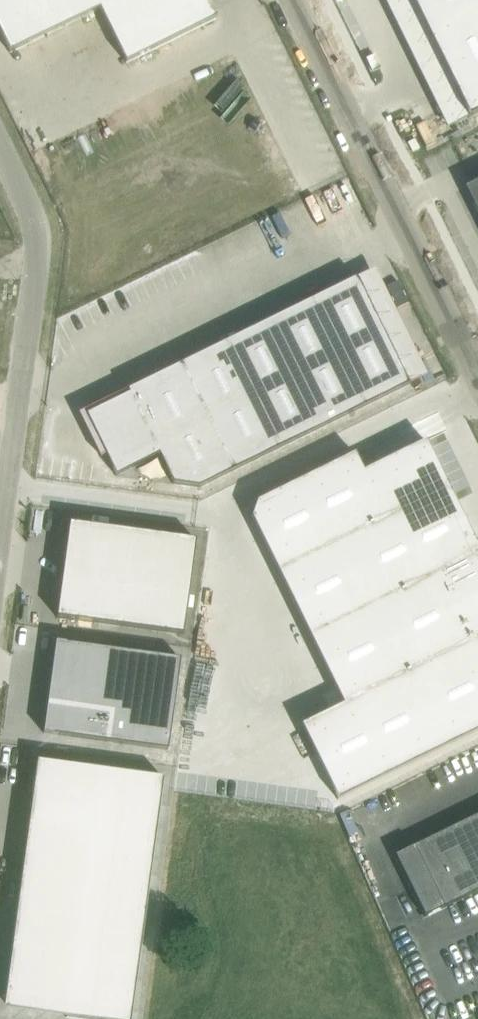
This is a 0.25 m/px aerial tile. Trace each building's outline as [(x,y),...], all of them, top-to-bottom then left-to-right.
[(10,53),(100,9),(126,63),(218,18),(209,0),(0,0),(0,31),(10,53)] [(469,118),(477,113),(477,0),(411,0),(469,118)] [(466,189),(477,214),(477,183),(466,189)] [(129,392),(86,414),(106,454),(116,475),(159,454),(173,483),(199,487),(272,451),(409,384),(356,277),(127,389),(129,392)] [(252,517),(319,654),(343,703),(301,724),(338,799),(477,731),(477,546),(426,440),(364,471),(355,453),(258,500),(252,517)] [(70,519),(57,617),(184,634),(196,539),(70,519)] [(60,645),(44,731),(52,732),(168,750),(180,659),(60,645)] [(7,991),(10,991),(8,1005),(67,1013),(67,1016),(86,1018),(131,1018),(164,777),(38,760),(7,991)] [(395,854),(425,917),(477,891),(477,813),(395,854)]
